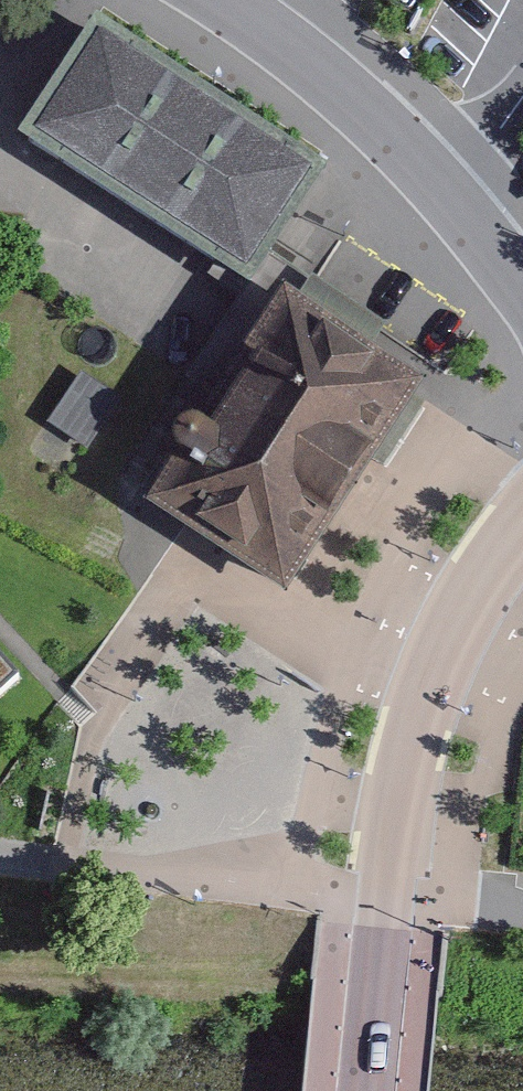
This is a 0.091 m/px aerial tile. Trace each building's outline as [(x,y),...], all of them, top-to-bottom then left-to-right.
[(318,160),(99,18),(23,133),(241,274),(318,160)] [(140,489),(287,589),(431,378),(283,279),(140,489)] [(120,394),(81,368),(46,420),(85,446),(120,394)] [(11,769),(66,710),(35,663),(0,634),(0,771),(11,769)]
